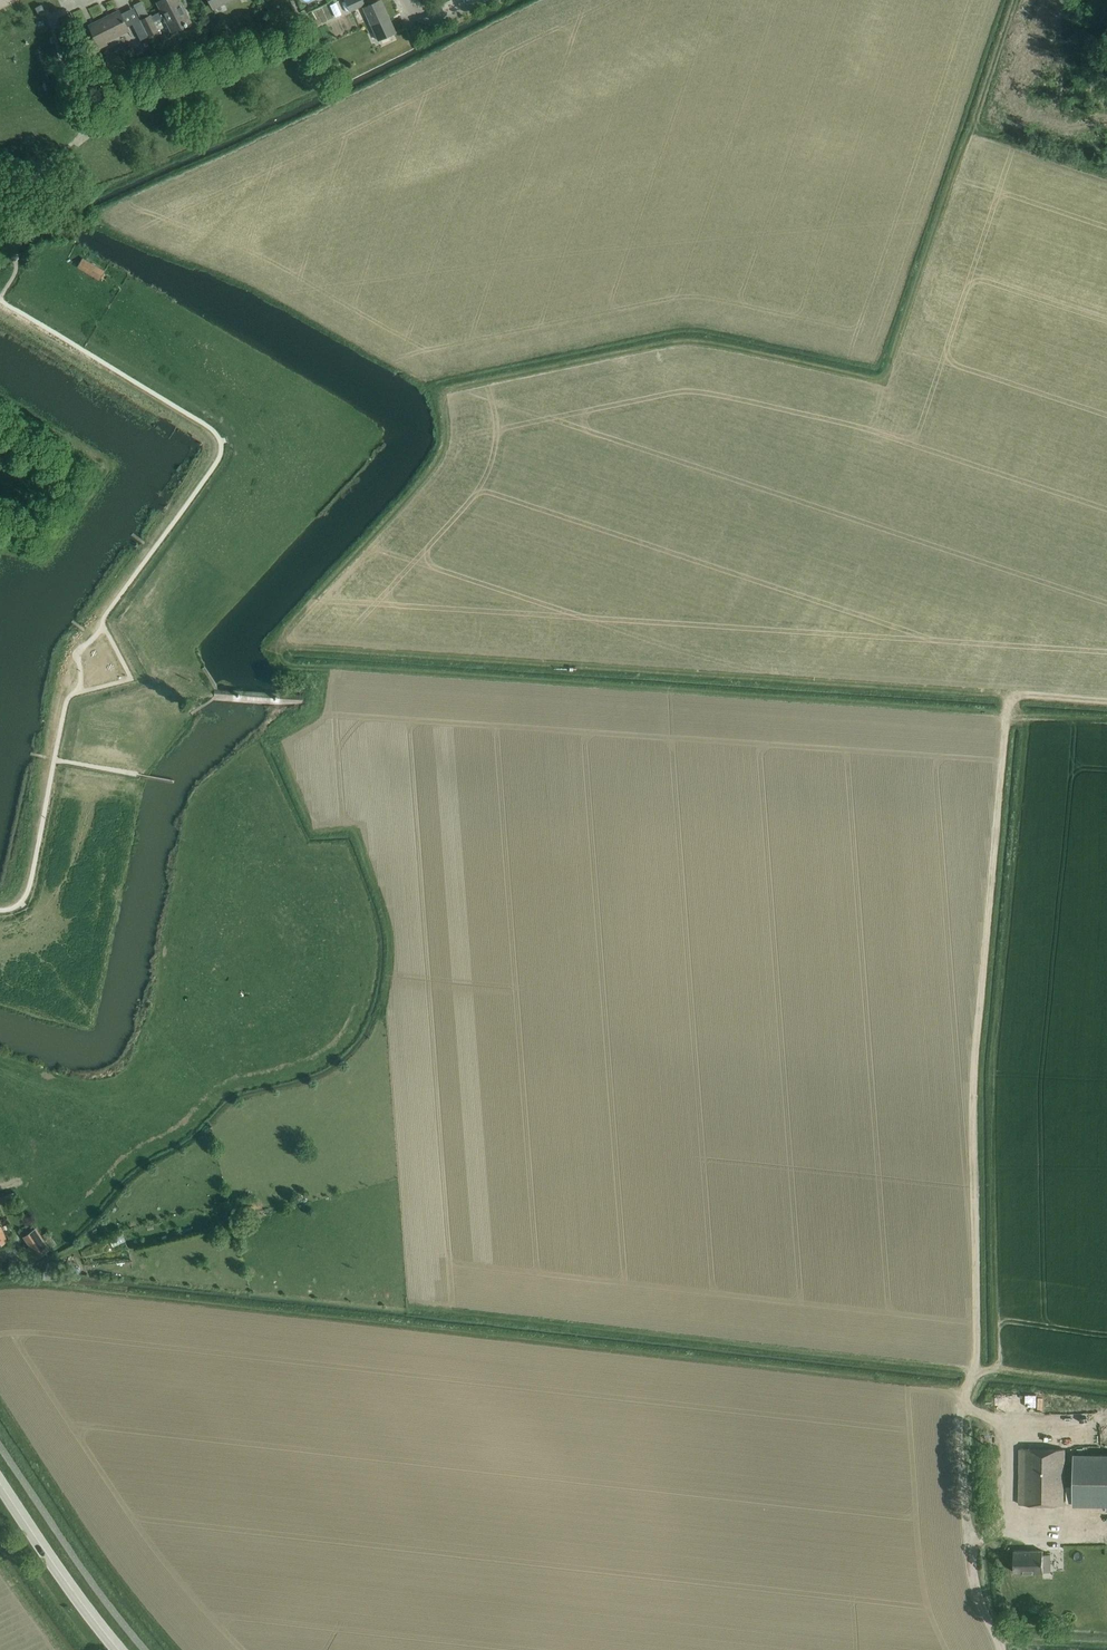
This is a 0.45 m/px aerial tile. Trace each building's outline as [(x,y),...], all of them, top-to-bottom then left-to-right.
[(181,2),(179,0),(160,0),(157,1),(161,10),(150,16),(150,15),(141,19),(149,35),(157,30),(153,22),(164,16),(171,31),(190,21),(181,2)] [(364,3),(363,0),(345,0),(346,0),(342,3),(346,11),(350,9),(350,10),(364,3)] [(386,36),(396,31),(381,0),(378,0),(371,3),(363,7),(378,40),(386,36)] [(38,13),(44,10),(41,4),(35,7),(38,13)] [(119,11),(89,26),(94,36),(100,47),(106,44),(105,42),(129,30),(127,26),(124,21),(119,11)] [(201,29),(209,25),(205,17),(197,21),(201,29)] [(140,19),(132,23),(135,30),(140,40),(148,36),(140,19)] [(99,280),(105,270),(83,257),(77,267),(99,280)] [(24,1192),(22,1187),(0,1197),(0,1202),(24,1192)] [(36,1229),(23,1237),(30,1246),(27,1248),(34,1259),(49,1249),(36,1229)] [(1063,1504),(1064,1448),(1020,1447),(1019,1503),(1063,1504)] [(1073,1454),(1072,1504),(1106,1505),(1106,1455),(1073,1454)] [(1043,1553),(1043,1550),(1014,1550),(1014,1571),(1051,1571),(1050,1553),(1043,1553)]
